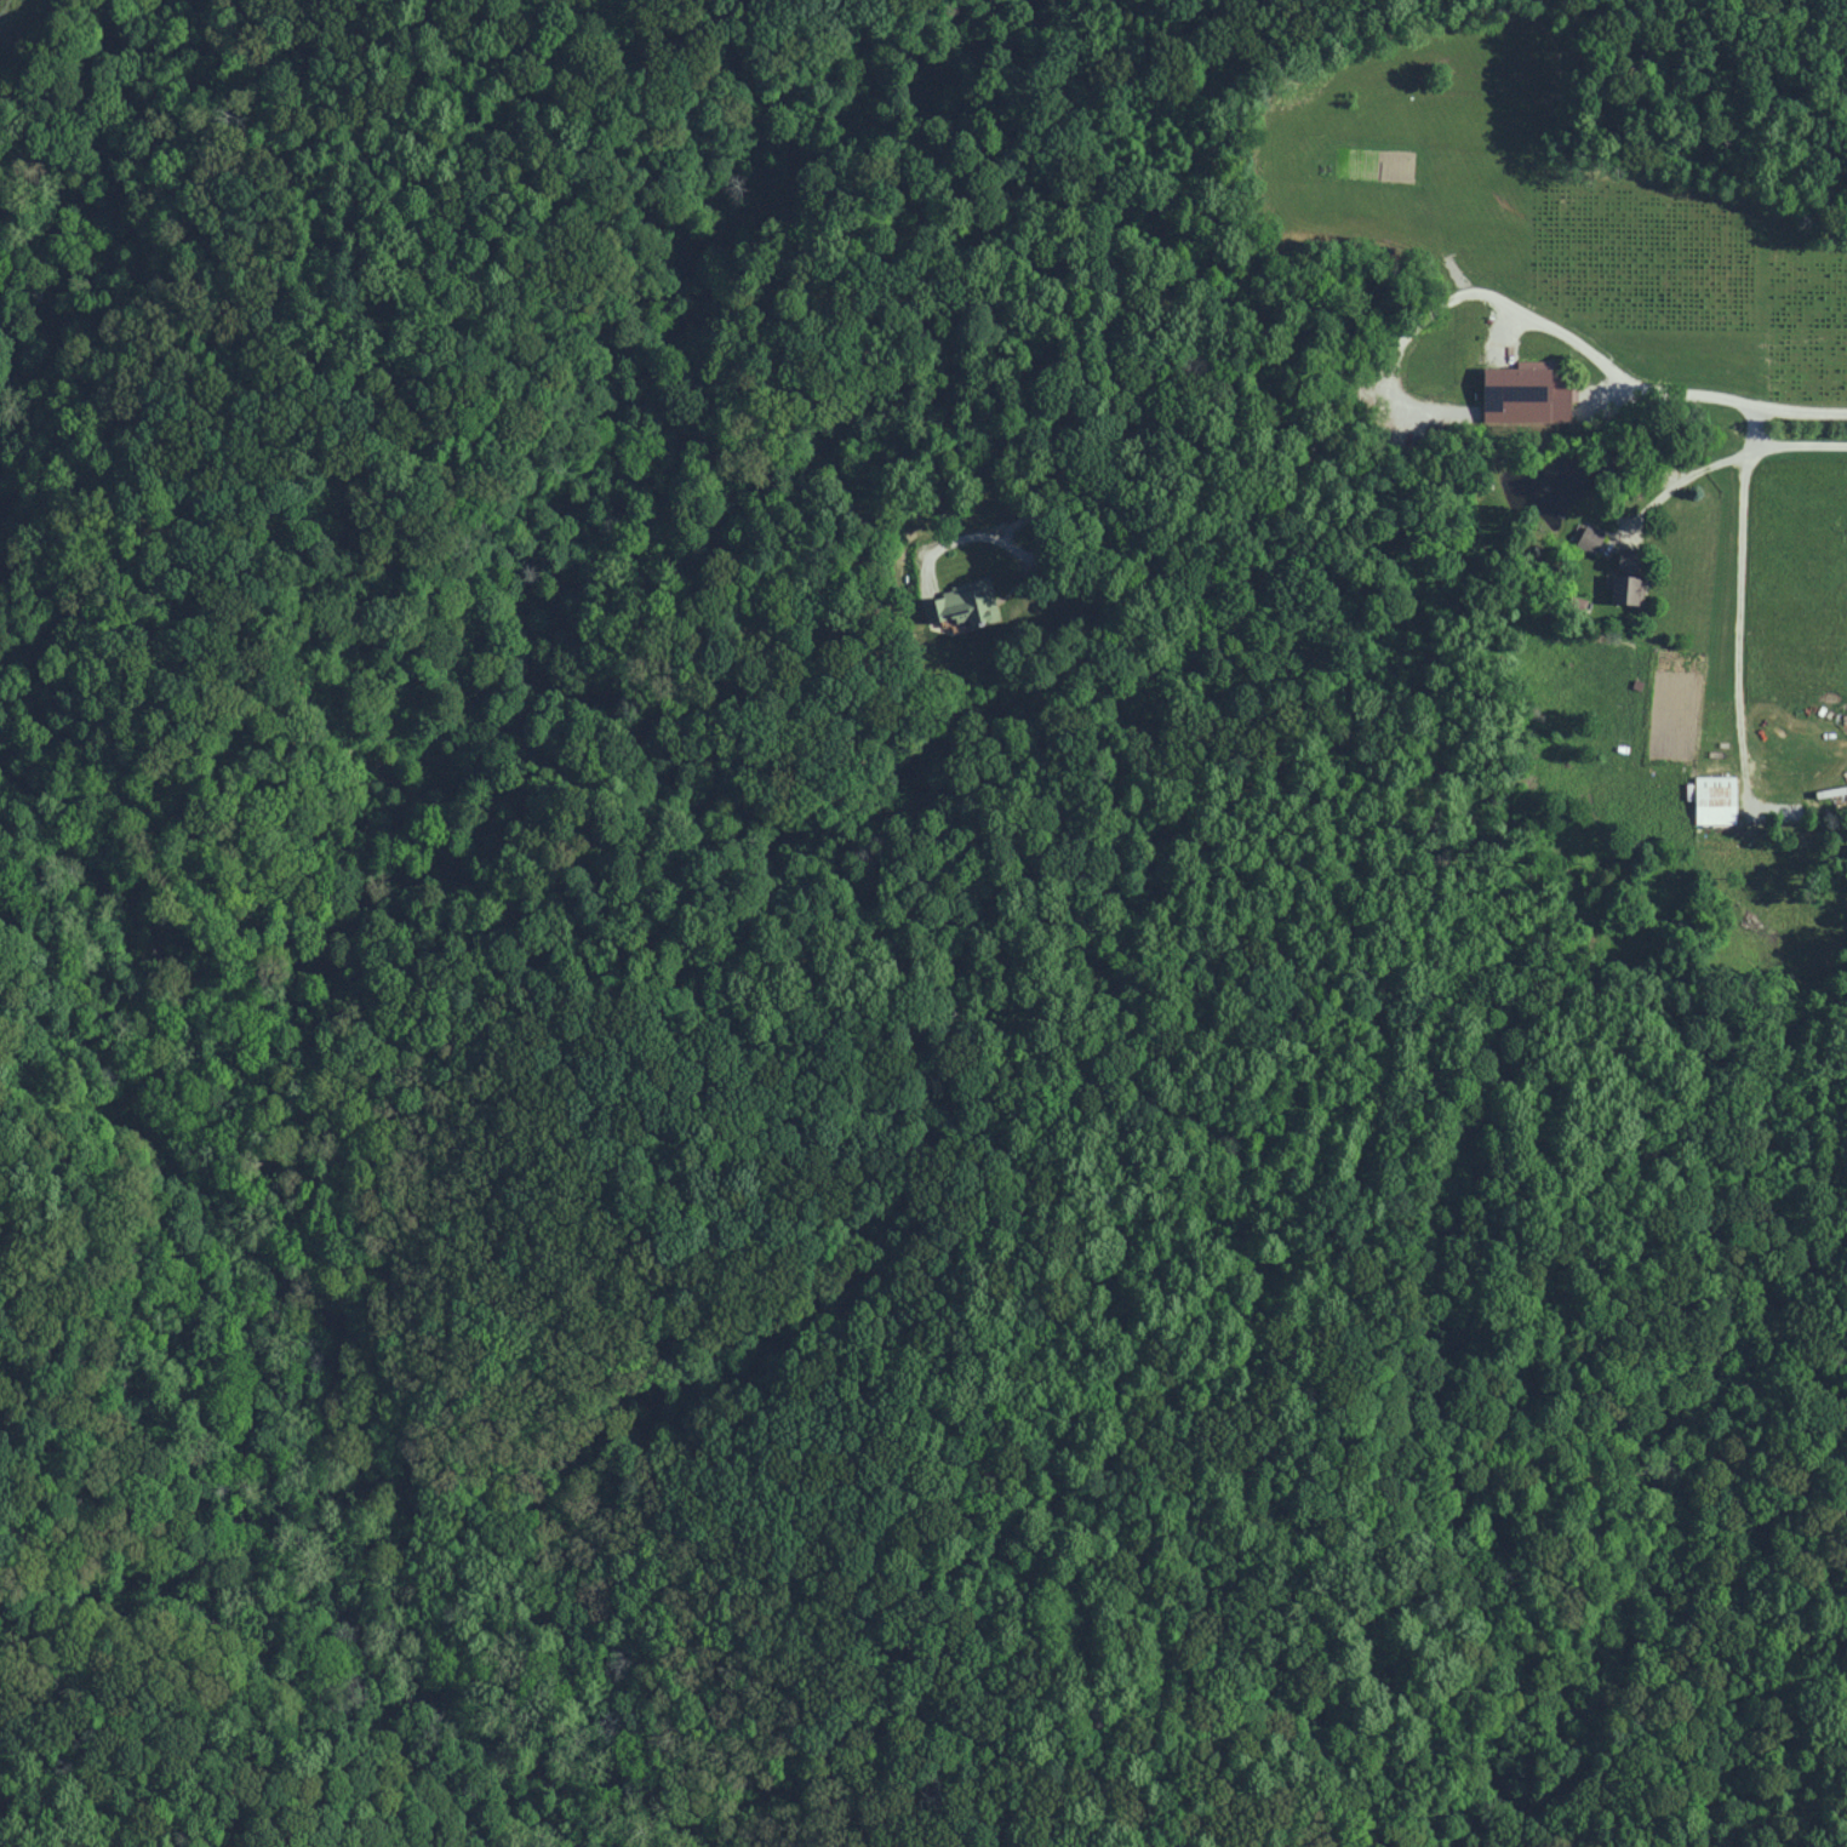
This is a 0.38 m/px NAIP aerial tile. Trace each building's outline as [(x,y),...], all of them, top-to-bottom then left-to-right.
[(1476,367),(1475,425),(1576,427),(1576,402),(1578,401),(1578,390),(1561,389),(1552,385),(1552,360),(1515,360),(1510,367),(1476,367)] [(1571,545),(1591,554),(1599,533),(1579,525),(1571,545)] [(1603,603),(1639,605),(1639,576),(1604,576),(1603,603)] [(944,589),(946,599),(928,603),(932,625),(970,618),(971,627),(999,621),(991,579),(944,589)] [(1730,775),(1689,777),(1690,824),(1732,823),(1730,775)]
